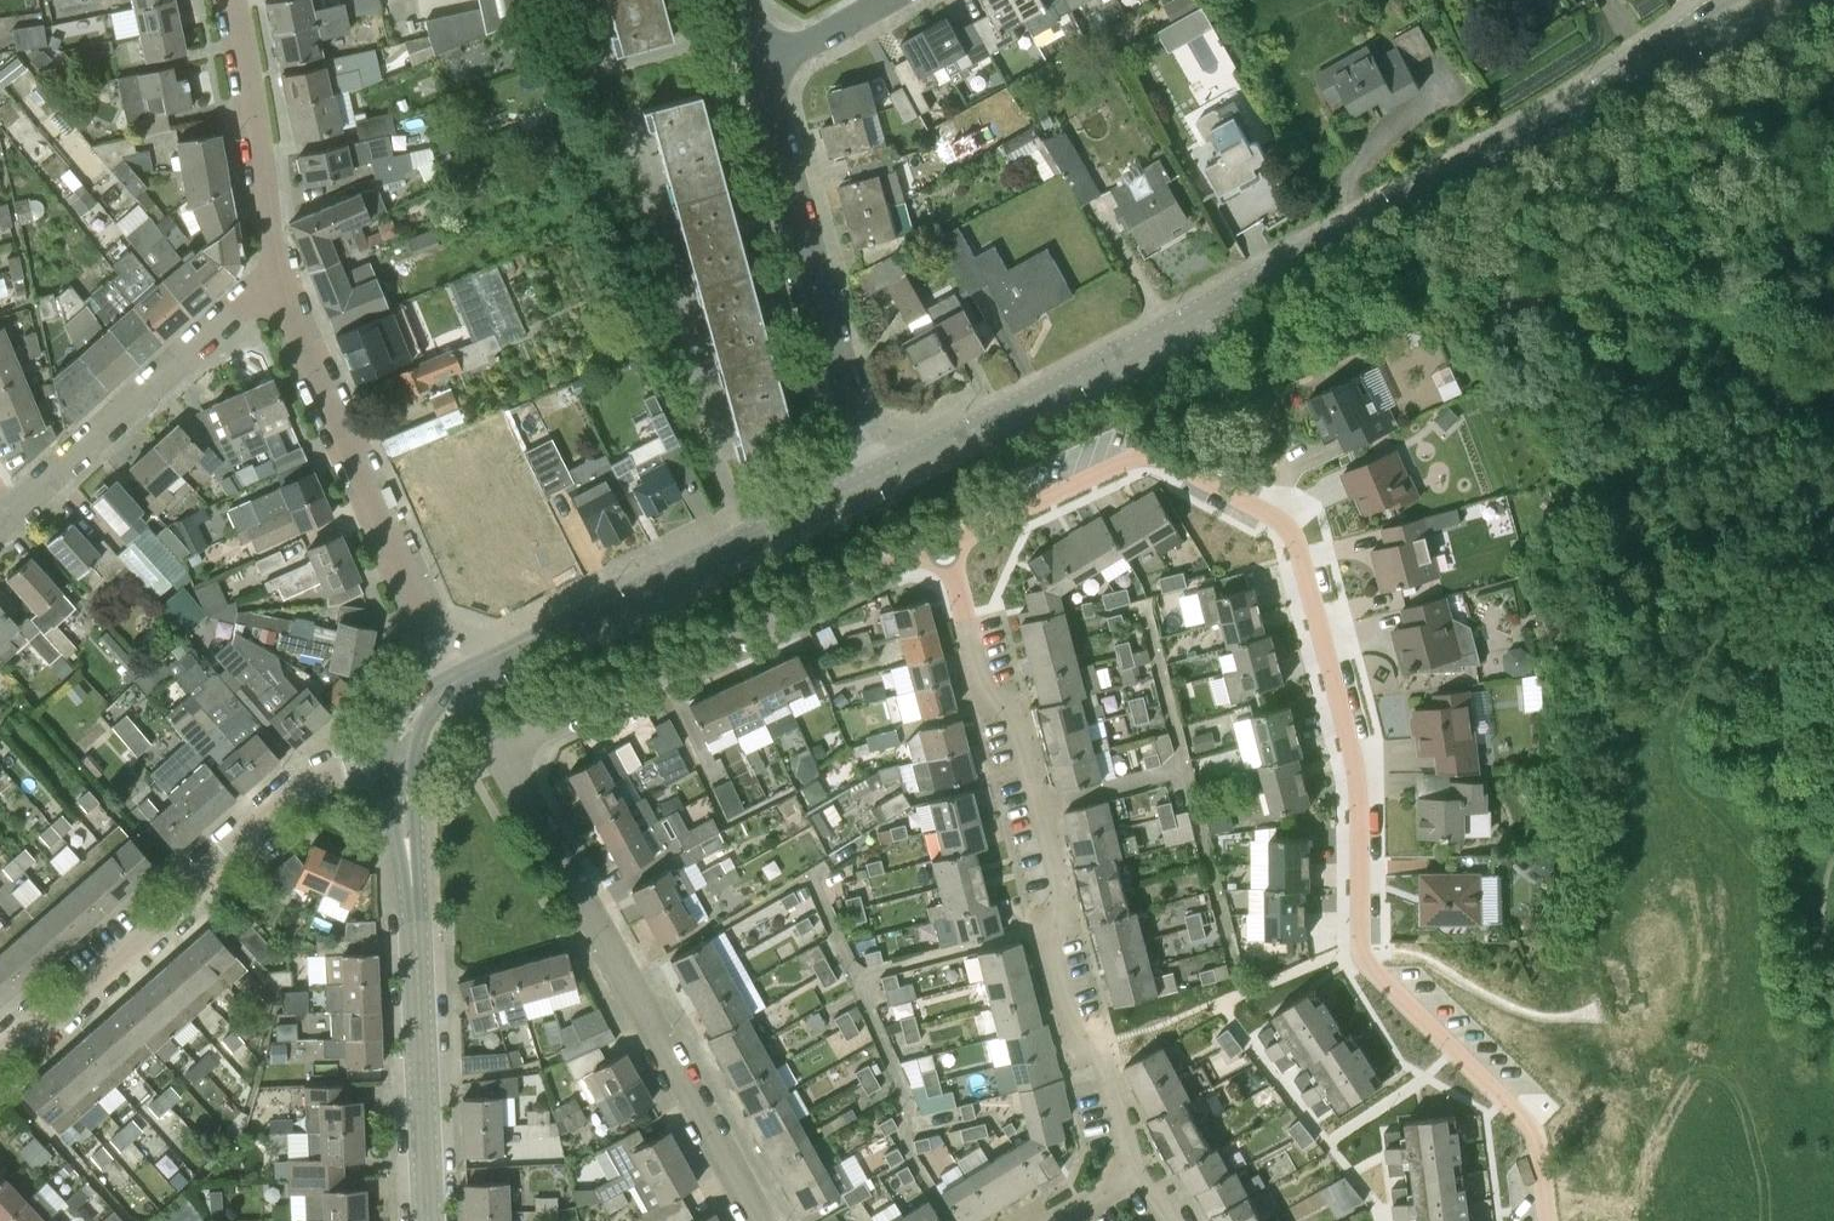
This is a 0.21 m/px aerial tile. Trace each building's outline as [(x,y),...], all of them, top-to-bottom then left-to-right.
[(171,0),(131,0),(133,8),(171,0)] [(179,26),(174,0),(171,0),(133,8),(139,35),(179,26)] [(345,18),(342,4),(311,10),(308,0),(273,0),(265,2),(272,33),(345,18)] [(432,57),(523,17),(520,0),(477,0),(479,7),(425,19),(427,34),(424,35),(432,57)] [(613,55),(671,39),(661,0),(605,0),(619,50),(613,52),(613,55)] [(1025,21),(1013,0),(983,0),(991,14),(974,24),(991,54),(1019,39),(1014,27),(1025,21)] [(1065,0),(1013,0),(1025,21),(1026,21),(1034,36),(1059,22),(1057,18),(1071,10),(1065,0)] [(1071,10),(1090,0),(1065,0),(1071,10)] [(1173,21),(1201,6),(1198,0),(1171,0),(1164,4),(1173,21)] [(1492,3),(1481,9),(1482,10),(1499,0),(1490,0),(1492,3)] [(1203,7),(1186,16),(1193,29),(1196,33),(1213,24),(1211,20),(1203,7)] [(57,18),(58,40),(102,38),(101,16),(57,18)] [(991,54),(974,24),(957,33),(948,17),(924,30),(944,66),(956,59),(962,70),(991,54)] [(279,65),(322,55),(319,38),(348,32),(345,18),(272,33),(279,65)] [(43,24),(12,28),(15,50),(46,46),(43,24)] [(1368,44),(1314,74),(1330,103),(1343,96),(1353,114),(1381,98),(1386,108),(1421,88),(1409,67),(1434,53),(1418,25),(1392,39),(1396,47),(1376,58),(1368,44)] [(139,35),(144,62),(185,53),(179,26),(139,35)] [(933,71),(944,66),(924,30),(901,43),(910,59),(893,68),(903,86),(918,116),(931,109),(922,92),(939,82),(933,71)] [(412,66),(432,57),(424,35),(403,41),(412,66)] [(1090,51),(1088,52),(1090,56),(1101,50),(1101,52),(1108,48),(1101,36),(1086,44),(1090,51)] [(111,40),(100,42),(80,46),(83,61),(104,56),(104,54),(113,52),(111,40)] [(1090,51),(1086,44),(1084,45),(1078,48),(1082,55),(1088,52),(1090,51)] [(458,45),(449,50),(454,58),(463,53),(458,45)] [(41,49),(29,61),(38,70),(51,59),(41,49)] [(0,71),(0,81),(5,86),(27,69),(18,57),(0,71)] [(281,75),(288,104),(334,94),(334,93),(362,87),(358,69),(328,76),(325,65),(281,75)] [(133,122),(136,137),(170,129),(166,112),(192,107),(185,77),(175,80),(172,66),(117,78),(126,123),(133,122)] [(870,80),(829,92),(837,122),(864,115),(878,112),(876,103),(870,80)] [(31,93),(38,102),(48,95),(41,86),(31,93)] [(905,123),(918,116),(903,86),(889,94),(905,123)] [(288,104),(295,140),(343,129),(334,94),(288,104)] [(641,111),(647,110),(671,196),(723,181),(711,138),(699,94),(641,110),(641,111)] [(1201,198),(1218,189),(1224,200),(1232,195),(1229,190),(1248,180),(1248,178),(1248,177),(1248,176),(1249,175),(1249,174),(1249,173),(1248,172),(1248,171),(1247,170),(1263,161),(1264,160),(1265,159),(1265,158),(1265,157),(1265,156),(1265,155),(1265,154),(1258,142),(1256,142),(1254,142),(1250,144),(1234,117),(1226,122),(1223,117),(1222,117),(1219,112),(1218,111),(1217,111),(1216,110),(1215,110),(1213,111),(1200,118),(1199,119),(1198,120),(1198,121),(1198,123),(1199,125),(1208,141),(1216,137),(1223,150),(1209,158),(1208,159),(1208,160),(1208,161),(1208,162),(1210,165),(1206,168),(1208,171),(1191,181),(1201,198)] [(391,112),(355,120),(358,140),(387,134),(394,132),(391,112)] [(849,167),(890,157),(886,142),(873,145),(864,115),(837,122),(823,126),(832,157),(846,154),(849,167)] [(1046,182),(1063,172),(1044,139),(1034,126),(1002,144),(1013,163),(1030,154),(1046,182)] [(453,132),(440,137),(443,145),(456,140),(453,132)] [(1063,172),(1072,188),(1082,205),(1102,194),(1067,132),(1044,139),(1063,172)] [(192,210),(230,186),(220,134),(175,142),(187,210),(191,208),(192,210)] [(306,185),(333,179),(333,176),(353,172),(351,165),(371,161),(370,160),(392,155),(387,134),(347,143),(299,154),(299,157),(295,158),(298,172),(303,171),(306,185)] [(133,137),(89,145),(122,183),(135,172),(134,171),(151,170),(151,169),(152,169),(149,150),(136,152),(133,137)] [(392,155),(370,160),(371,161),(374,179),(381,177),(402,173),(404,173),(411,168),(408,151),(392,155)] [(848,217),(889,205),(905,201),(897,170),(895,171),(890,157),(849,167),(853,182),(839,186),(848,217)] [(1119,204),(1115,206),(1124,222),(1129,220),(1143,245),(1153,239),(1156,245),(1173,235),(1170,229),(1187,220),(1166,183),(1172,179),(1161,158),(1143,168),(1141,164),(1124,174),(1128,180),(1111,189),(1119,204)] [(437,176),(430,160),(419,165),(426,181),(437,176)] [(508,164),(494,169),(497,179),(511,174),(508,164)] [(157,226),(166,218),(165,216),(146,193),(144,190),(147,188),(141,178),(135,172),(122,183),(139,203),(149,215),(157,226)] [(405,185),(402,173),(381,177),(384,189),(405,185)] [(671,196),(695,283),(746,269),(723,181),(671,196)] [(75,208),(91,195),(82,184),(73,191),(66,197),(75,208)] [(324,207),(336,233),(343,231),(382,212),(371,185),(324,207)] [(216,237),(236,221),(230,186),(192,210),(200,228),(206,241),(207,243),(216,237)] [(33,220),(28,199),(28,197),(13,200),(19,225),(33,221),(33,220)] [(9,214),(6,202),(0,204),(0,217),(9,214)] [(160,279),(191,315),(213,296),(187,263),(181,254),(179,256),(173,247),(165,237),(157,226),(149,215),(139,203),(115,223),(125,235),(160,278),(160,279)] [(863,272),(896,253),(896,252),(913,245),(909,232),(898,236),(889,205),(848,217),(856,248),(857,247),(863,272)] [(343,231),(336,233),(324,207),(289,223),(309,272),(340,261),(338,258),(367,247),(364,237),(348,244),(343,231)] [(157,226),(165,237),(179,226),(171,215),(169,213),(165,216),(166,218),(157,226)] [(0,217),(0,228),(0,229),(11,227),(9,214),(0,217)] [(377,224),(379,230),(383,240),(398,235),(391,219),(377,224)] [(216,237),(207,243),(206,241),(194,251),(191,246),(181,254),(187,263),(213,296),(238,275),(239,273),(240,272),(241,270),(242,269),(242,265),(243,264),(243,262),(236,221),(216,237)] [(165,237),(173,247),(186,237),(179,226),(165,237)] [(958,226),(939,237),(965,285),(970,294),(988,284),(1004,313),(1014,333),(1038,320),(1034,312),(1044,307),(1045,308),(1072,293),(1048,248),(1008,269),(995,246),(975,257),(958,226)] [(433,228),(407,238),(413,254),(439,245),(433,228)] [(121,295),(161,341),(191,315),(160,279),(157,281),(131,250),(128,252),(127,250),(113,262),(114,264),(112,266),(118,273),(110,279),(109,280),(114,286),(122,294),(121,295)] [(930,380),(930,379),(959,363),(940,329),(928,308),(927,308),(907,273),(896,253),(863,272),(858,274),(869,295),(891,283),(920,334),(908,341),(908,340),(905,341),(928,381),(930,380)] [(9,269),(21,267),(18,254),(7,257),(9,269)] [(332,329),(363,317),(388,307),(370,262),(344,271),(340,261),(309,272),(317,292),(332,329)] [(526,334),(495,262),(462,276),(470,296),(476,293),(485,315),(487,319),(493,333),(499,345),(526,334)] [(12,281),(14,281),(23,278),(21,267),(9,269),(12,281)] [(719,371),(770,357),(746,269),(695,283),(719,371)] [(107,325),(106,326),(109,330),(138,362),(161,341),(121,295),(122,294),(114,286),(109,280),(110,279),(109,278),(90,295),(100,307),(96,310),(107,325)] [(26,294),(23,281),(13,283),(16,296),(26,294)] [(79,351),(74,355),(107,390),(138,362),(109,330),(106,326),(104,328),(95,318),(86,303),(70,284),(68,285),(57,293),(65,321),(62,324),(71,341),(79,351)] [(963,298),(970,294),(965,285),(958,289),(963,298)] [(955,293),(928,308),(940,329),(959,363),(987,348),(955,293)] [(35,298),(40,320),(57,316),(53,294),(35,298)] [(388,307),(363,317),(332,329),(341,350),(354,382),(421,354),(400,302),(388,307)] [(1405,334),(1411,348),(1432,339),(1426,325),(1405,334)] [(437,334),(441,346),(469,339),(466,326),(437,334)] [(13,352),(2,327),(0,327),(0,358),(13,352)] [(27,346),(38,343),(36,331),(24,334),(27,346)] [(500,349),(499,345),(493,333),(452,350),(452,349),(412,365),(411,365),(397,370),(398,373),(389,376),(394,389),(403,385),(407,395),(428,387),(427,383),(460,371),(460,372),(488,361),(485,354),(500,349)] [(38,343),(27,346),(29,358),(41,355),(38,343)] [(23,377),(13,352),(0,358),(0,387),(23,377)] [(74,355),(51,375),(64,429),(107,390),(74,355)] [(770,357),(719,371),(742,457),(737,459),(737,460),(794,444),(782,399),(770,357)] [(1346,452),(1400,426),(1390,406),(1380,411),(1370,389),(1369,390),(1363,378),(1364,378),(1362,374),(1308,400),(1327,439),(1341,432),(1349,449),(1345,450),(1346,452)] [(33,402),(23,377),(0,387),(0,416),(33,402)] [(580,377),(570,381),(576,395),(585,391),(580,377)] [(261,439),(262,438),(269,436),(291,426),(285,412),(286,412),(271,379),(242,392),(261,439)] [(50,382),(41,385),(44,395),(53,393),(50,382)] [(567,383),(550,392),(558,409),(576,401),(567,383)] [(379,440),(388,458),(470,424),(463,405),(458,407),(452,390),(430,400),(436,416),(379,440)] [(213,440),(231,466),(267,449),(262,438),(261,439),(242,392),(214,404),(226,434),(213,440)] [(649,417),(665,450),(679,443),(654,393),(643,398),(651,416),(649,417)] [(0,416),(0,428),(7,443),(18,439),(28,463),(56,437),(51,425),(44,427),(33,402),(0,416)] [(1447,430),(1459,416),(1447,404),(1434,419),(1447,430)] [(492,415),(499,428),(508,424),(501,411),(492,415)] [(207,444),(200,451),(177,425),(153,446),(178,474),(194,460),(209,476),(223,462),(207,444)] [(544,497),(566,486),(574,482),(568,469),(551,438),(548,439),(541,443),(540,443),(539,444),(523,452),(544,497)] [(272,444),(284,470),(306,460),(299,446),(283,453),(279,442),(272,444)] [(421,466),(433,491),(475,471),(463,445),(421,466)] [(165,486),(178,474),(153,446),(130,467),(151,490),(142,499),(156,515),(167,505),(165,503),(173,495),(165,486)] [(1392,508),(1421,495),(1411,474),(1409,474),(1399,450),(1343,474),(1349,489),(1355,486),(1367,513),(1390,503),(1392,508)] [(629,454),(610,464),(624,492),(633,488),(646,513),(653,518),(663,512),(664,504),(680,495),(658,452),(634,464),(629,454)] [(594,458),(590,477),(568,490),(592,537),(599,534),(604,543),(630,529),(615,500),(624,495),(624,492),(610,464),(605,453),(594,458)] [(258,478),(251,463),(237,470),(244,485),(258,478)] [(487,496),(475,471),(433,491),(446,516),(487,496)] [(244,486),(235,472),(220,481),(228,496),(244,486)] [(266,518),(321,492),(312,472),(278,487),(243,502),(248,516),(242,519),(246,528),(249,526),(250,528),(267,519),(266,518)] [(525,492),(538,486),(532,473),(519,480),(525,492)] [(137,516),(141,511),(114,482),(91,503),(118,532),(126,541),(144,524),(137,516)] [(531,505),(544,498),(538,486),(525,492),(531,505)] [(1129,505),(1153,543),(1177,528),(1154,491),(1133,504),(1131,504),(1129,505)] [(251,540),(255,549),(331,515),(321,492),(266,518),(267,519),(250,528),(249,526),(246,528),(237,532),(242,544),(251,540)] [(1106,521),(1126,554),(1125,554),(1128,559),(1153,543),(1129,505),(1126,507),(1126,509),(1106,521)] [(189,550),(191,554),(206,547),(192,518),(190,514),(175,521),(188,549),(189,550)] [(1101,569),(1125,554),(1126,554),(1106,521),(1103,516),(1081,529),(1080,528),(1077,530),(1101,569)] [(1383,591),(1442,575),(1426,516),(1383,528),(1388,547),(1372,551),(1383,591)] [(468,566),(513,545),(512,544),(511,544),(499,520),(457,540),(469,565),(468,566)] [(80,595),(85,600),(124,564),(116,555),(102,539),(93,548),(70,522),(46,543),(87,588),(80,595)] [(557,523),(543,530),(548,538),(561,532),(557,523)] [(189,550),(188,549),(167,525),(156,534),(148,526),(116,555),(124,564),(135,577),(155,598),(185,571),(186,569),(179,560),(189,550)] [(1077,584),(1101,569),(1077,530),(1074,532),(1074,533),(1054,546),(1077,584)] [(293,581),(349,557),(339,535),(306,550),(310,560),(307,561),(307,562),(264,581),(268,591),(283,585),(293,581)] [(513,545),(468,566),(481,592),(486,589),(488,593),(505,585),(503,580),(525,570),(513,545)] [(1023,623),(1067,611),(1062,593),(1077,584),(1054,546),(1029,561),(1036,572),(1024,580),(1032,610),(1020,613),(1023,623)] [(280,549),(255,561),(261,574),(286,563),(280,549)] [(200,553),(189,559),(193,567),(204,561),(200,553)] [(362,593),(357,579),(358,578),(349,557),(293,581),(283,585),(288,597),(319,582),(325,595),(327,594),(327,606),(338,604),(342,603),(362,593)] [(1172,574),(1176,589),(1188,586),(1187,581),(1206,576),(1207,579),(1216,577),(1205,557),(1196,561),(1198,568),(1172,574)] [(48,624),(71,602),(30,558),(7,579),(48,624)] [(189,580),(185,571),(172,582),(179,589),(189,580)] [(1222,622),(1261,613),(1254,587),(1249,589),(1245,572),(1213,581),(1214,585),(1198,589),(1207,625),(1222,621),(1222,622)] [(217,579),(220,587),(231,581),(228,574),(217,579)] [(1163,592),(1176,589),(1172,574),(1159,577),(1163,592)] [(235,621),(238,611),(237,600),(228,603),(220,587),(217,579),(194,588),(205,615),(235,621)] [(1115,590),(1119,606),(1132,602),(1128,587),(1115,590)] [(1107,609),(1119,606),(1115,590),(1103,594),(1107,609)] [(1194,590),(1178,593),(1183,623),(1199,620),(1194,590)] [(1404,671),(1418,667),(1419,672),(1464,670),(1463,664),(1481,663),(1472,626),(1454,617),(1448,596),(1403,608),(1408,627),(1402,628),(1405,642),(1397,644),(1404,671)] [(899,637),(933,628),(925,600),(891,609),(878,612),(885,637),(898,633),(899,637)] [(1093,600),(1082,603),(1086,617),(1097,615),(1093,600)] [(276,631),(280,632),(368,652),(373,628),(363,626),(366,608),(342,603),(338,604),(335,621),(337,621),(335,629),(313,623),(314,619),(293,615),(292,620),(265,615),(249,611),(238,611),(235,621),(260,627),(276,631)] [(182,636),(197,623),(183,606),(167,618),(182,636)] [(14,625),(0,609),(0,659),(3,662),(17,649),(18,649),(27,641),(49,665),(51,662),(61,654),(61,653),(40,629),(39,629),(27,640),(14,625)] [(1029,651),(1074,639),(1067,611),(1023,623),(1029,646),(1028,648),(1029,651)] [(1123,613),(1108,617),(1111,629),(1126,625),(1123,613)] [(1229,647),(1234,646),(1233,645),(1267,637),(1267,635),(1261,613),(1222,622),(1229,647)] [(45,631),(67,656),(74,648),(53,624),(45,631)] [(257,637),(259,628),(253,626),(251,635),(257,637)] [(273,643),(276,631),(260,627),(257,640),(273,643)] [(906,663),(940,654),(933,628),(899,637),(906,663)] [(137,662),(108,630),(98,639),(127,672),(137,662)] [(231,640),(230,641),(272,684),(311,729),(329,714),(304,685),(297,692),(283,676),(285,670),(275,663),(278,656),(234,630),(231,640)] [(850,648),(872,643),(868,630),(847,635),(850,648)] [(276,647),(329,658),(327,667),(364,675),(368,652),(280,632),(276,647)] [(1267,637),(1233,645),(1234,646),(1240,669),(1278,659),(1271,634),(1267,635),(1267,637)] [(1081,666),(1081,665),(1074,639),(1029,651),(1029,654),(1031,655),(1037,678),(1081,666)] [(1119,657),(1134,653),(1130,640),(1116,644),(1119,657)] [(178,657),(188,650),(181,641),(171,649),(178,657)] [(272,684),(230,641),(216,653),(235,676),(226,683),(233,691),(264,727),(264,726),(271,720),(293,745),(311,729),(272,684)] [(872,643),(850,648),(853,662),(875,656),(872,643)] [(1531,653),(1521,646),(1510,649),(1503,658),(1506,670),(1515,676),(1527,674),(1533,664),(1531,653)] [(1147,649),(1134,653),(1137,665),(1150,661),(1147,649)] [(1134,653),(1119,657),(1121,669),(1128,668),(1137,665),(1134,653)] [(71,666),(61,654),(51,662),(54,666),(52,668),(60,677),(71,666)] [(801,696),(813,690),(796,654),(768,667),(785,703),(801,696)] [(913,691),(947,682),(940,654),(906,663),(889,668),(896,695),(913,691)] [(159,658),(133,680),(145,695),(171,673),(159,658)] [(1233,703),(1250,698),(1249,693),(1285,683),(1278,659),(1240,669),(1225,672),(1233,703)] [(1043,706),(1097,691),(1101,690),(1094,662),(1081,665),(1081,666),(1037,678),(1043,701),(1042,703),(1043,706)] [(789,710),(785,703),(768,667),(741,680),(762,722),(763,722),(789,710)] [(1523,689),(1542,687),(1541,673),(1523,676),(1523,689)] [(352,689),(340,678),(325,695),(337,706),(352,689)] [(715,692),(736,735),(737,735),(762,723),(762,722),(741,680),(715,692)] [(66,693),(76,706),(89,695),(78,682),(66,693)] [(947,682),(913,691),(920,718),(954,709),(947,682)] [(882,684),(860,690),(864,702),(886,697),(882,684)] [(1439,773),(1482,772),(1471,688),(1434,693),(1436,707),(1415,710),(1419,740),(1427,739),(1429,753),(1437,752),(1439,773)] [(206,712),(260,774),(277,759),(275,756),(282,749),(264,726),(264,727),(233,691),(233,692),(232,690),(206,712)] [(848,699),(840,691),(832,699),(839,707),(848,699)] [(1044,732),(1044,735),(1090,724),(1090,723),(1107,719),(1103,703),(1100,703),(1097,691),(1043,706),(1038,707),(1045,731),(1044,732)] [(688,705),(711,753),(740,740),(737,735),(736,735),(715,692),(688,705)] [(1133,712),(1148,708),(1145,695),(1130,699),(1133,712)] [(1258,740),(1297,730),(1290,706),(1252,716),(1258,740)] [(1148,708),(1133,712),(1136,724),(1151,720),(1148,708)] [(235,797),(242,790),(260,774),(206,712),(199,718),(193,711),(174,726),(193,749),(198,755),(202,760),(235,797)] [(658,755),(676,747),(682,744),(668,717),(653,725),(658,734),(650,739),(658,755)] [(927,758),(965,748),(957,719),(917,729),(906,742),(912,762),(927,758)] [(106,729),(100,722),(71,746),(96,775),(104,768),(86,747),(106,729)] [(1047,739),(1053,762),(1053,763),(1097,751),(1112,748),(1108,735),(1094,739),(1090,724),(1044,735),(1045,738),(1047,739)] [(895,729),(866,737),(867,742),(869,751),(899,743),(895,729)] [(1239,746),(1245,768),(1259,765),(1260,766),(1299,756),(1299,757),(1303,755),(1297,730),(1258,740),(1246,744),(1239,746)] [(1217,747),(1213,731),(1192,736),(1196,753),(1217,747)] [(1174,751),(1169,733),(1153,737),(1154,740),(1141,743),(1147,768),(1162,764),(1174,751)] [(869,751),(867,742),(852,746),(855,755),(869,751)] [(820,743),(810,748),(816,759),(826,754),(820,743)] [(676,747),(658,755),(651,759),(665,785),(689,772),(676,747)] [(744,754),(754,774),(766,769),(756,748),(744,754)] [(908,791),(931,788),(972,777),(965,748),(927,758),(912,762),(899,765),(902,777),(902,779),(905,778),(908,791)] [(581,799),(613,781),(627,773),(614,749),(567,774),(581,799)] [(818,770),(809,751),(798,756),(796,773),(803,782),(818,770)] [(1054,767),(1060,791),(1105,780),(1097,751),(1053,763),(1053,762),(1051,762),(1052,766),(1054,767)] [(1305,780),(1299,757),(1299,756),(1260,766),(1266,790),(1305,780)] [(171,799),(173,798),(199,829),(235,797),(202,760),(166,792),(171,799)] [(898,763),(877,769),(878,771),(851,785),(857,795),(880,782),(902,777),(899,765),(898,763)] [(712,787),(726,818),(744,810),(730,779),(712,787)] [(1285,824),(1282,812),(1311,805),(1305,780),(1266,790),(1273,814),(1275,826),(1285,824)] [(581,799),(594,823),(626,806),(613,781),(581,799)] [(1442,838),(1450,838),(1450,836),(1467,836),(1467,811),(1489,811),(1488,782),(1452,782),(1452,798),(1420,798),(1421,836),(1442,836),(1442,838)] [(934,829),(977,819),(970,790),(927,801),(934,829)] [(99,802),(88,791),(76,802),(87,813),(99,802)] [(901,791),(871,809),(879,823),(910,805),(901,791)] [(658,806),(664,817),(683,806),(678,795),(658,806)] [(171,799),(148,820),(175,850),(199,829),(173,798),(171,799)] [(1072,840),(1117,828),(1110,800),(1065,811),(1072,836),(1071,837),(1072,840)] [(1161,817),(1176,813),(1172,801),(1157,805),(1161,817)] [(608,848),(640,830),(626,806),(594,823),(608,848)] [(833,829),(823,810),(822,808),(812,814),(820,830),(823,835),(833,829)] [(1187,810),(1176,813),(1179,826),(1190,823),(1187,810)] [(1235,830),(1231,812),(1208,816),(1212,835),(1235,830)] [(1176,813),(1161,817),(1164,830),(1179,826),(1176,813)] [(51,824),(60,836),(72,826),(62,814),(51,824)] [(678,837),(684,849),(699,842),(717,833),(717,831),(719,830),(713,819),(678,837)] [(941,858),(973,849),(973,850),(985,847),(977,819),(934,829),(940,856),(941,858)] [(904,823),(889,827),(892,840),(907,836),(904,823)] [(60,836),(51,824),(39,835),(48,847),(60,836)] [(99,841),(136,883),(155,867),(117,824),(99,841)] [(1074,844),(1080,867),(1080,868),(1117,857),(1117,858),(1125,857),(1117,828),(1072,840),(1072,843),(1074,844)] [(622,873),(653,855),(640,830),(608,848),(622,873)] [(684,849),(678,853),(685,867),(706,855),(724,846),(717,833),(699,842),(684,849)] [(1271,865),(1310,864),(1310,838),(1270,838),(1271,865)] [(80,857),(118,900),(136,883),(99,841),(80,857)] [(311,846),(303,863),(294,856),(271,882),(288,897),(299,884),(323,894),(338,858),(311,846)] [(13,857),(23,869),(34,859),(24,847),(13,857)] [(973,849),(941,858),(940,856),(929,859),(937,888),(980,877),(973,850),(973,849)] [(1423,924),(1483,923),(1482,872),(1494,872),(1494,854),(1450,855),(1451,874),(1422,875),(1423,924)] [(23,869),(13,857),(1,867),(11,878),(23,869)] [(61,874),(99,916),(118,900),(80,857),(61,874)] [(1079,894),(1080,897),(1124,885),(1117,858),(1117,857),(1080,868),(1080,867),(1074,868),(1080,892),(1079,894)] [(338,858),(323,894),(351,906),(366,870),(338,858)] [(880,858),(865,863),(868,876),(884,872),(880,858)] [(700,872),(707,885),(727,874),(725,871),(720,861),(700,872)] [(1271,887),(1271,888),(1306,888),(1306,889),(1310,889),(1310,864),(1271,865),(1271,887)] [(727,874),(707,885),(712,894),(731,883),(741,878),(735,866),(725,871),(727,874)] [(668,869),(631,890),(647,918),(683,898),(694,892),(681,868),(668,869)] [(856,878),(867,876),(864,868),(854,871),(856,878)] [(61,874),(43,891),(80,933),(99,916),(61,874)] [(950,914),(987,905),(987,904),(980,877),(937,888),(941,903),(926,907),(929,920),(944,917),(950,915),(950,914)] [(1093,923),(1132,913),(1131,912),(1124,885),(1080,897),(1081,900),(1083,901),(1089,925),(1093,924),(1093,923)] [(804,887),(794,893),(799,902),(809,896),(804,887)] [(1306,888),(1271,888),(1271,887),(1266,887),(1267,913),(1306,913),(1306,889),(1306,888)] [(24,907),(61,950),(80,933),(43,891),(43,890),(24,907)] [(799,902),(793,891),(793,890),(779,898),(785,909),(799,902)] [(847,911),(863,907),(859,894),(844,898),(847,911)] [(660,943),(697,922),(683,898),(647,918),(660,943)] [(987,904),(987,905),(950,914),(950,915),(957,943),(1000,932),(994,907),(995,906),(994,902),(987,904)] [(5,923),(43,966),(61,950),(24,907),(5,923)] [(863,907),(847,911),(851,924),(866,920),(863,907)] [(1095,927),(1102,951),(1144,940),(1137,911),(1131,912),(1132,913),(1093,923),(1093,924),(1094,926),(1095,927)] [(1189,928),(1204,924),(1201,911),(1186,915),(1189,928)] [(1306,913),(1267,913),(1267,939),(1306,938),(1306,913)] [(807,916),(794,923),(800,935),(813,928),(807,916)] [(342,939),(375,938),(374,920),(346,921),(342,939)] [(236,935),(260,962),(276,952),(250,922),(236,935)] [(24,983),(43,966),(5,923),(0,928),(0,956),(24,983)] [(1204,924),(1189,928),(1192,940),(1207,936),(1204,924)] [(228,986),(246,969),(209,927),(190,943),(228,986)] [(341,982),(377,980),(376,952),(375,938),(342,939),(316,940),(316,946),(317,955),(324,955),(326,983),(341,983),(341,982)] [(670,960),(683,984),(723,961),(709,938),(670,960)] [(1107,979),(1151,967),(1144,940),(1102,951),(1108,974),(1107,976),(1107,979)] [(982,981),(1025,969),(1018,941),(975,953),(982,981)] [(209,1002),(228,986),(190,943),(171,960),(209,1002)] [(867,966),(882,962),(879,949),(864,953),(867,966)] [(548,993),(552,992),(575,985),(565,951),(540,958),(548,993)] [(5,999),(24,983),(0,956),(0,993),(5,999)] [(817,976),(831,969),(824,957),(811,965),(817,976)] [(521,1000),(548,993),(540,958),(512,966),(521,1000)] [(190,1019),(209,1002),(171,960),(153,976),(190,1019)] [(683,984),(696,1008),(737,985),(723,961),(683,984)] [(1215,968),(1218,980),(1230,977),(1227,964),(1215,968)] [(526,1019),(521,1000),(512,966),(485,974),(500,1027),(526,1019)] [(1151,967),(1107,979),(1108,982),(1110,983),(1116,1007),(1159,996),(1151,967)] [(1218,980),(1215,968),(1200,972),(1203,984),(1218,980)] [(831,969),(817,976),(823,987),(837,980),(831,969)] [(989,1009),(1033,998),(1025,969),(982,981),(989,1009)] [(267,972),(279,985),(291,984),(290,970),(267,972)] [(898,985),(895,973),(880,977),(887,1005),(916,998),(911,982),(898,985)] [(471,1035),(500,1027),(485,974),(457,982),(471,1035)] [(171,1036),(190,1019),(153,976),(134,993),(171,1036)] [(343,1010),(378,1009),(377,980),(341,982),(341,983),(343,1010)] [(712,1036),(747,1017),(752,1014),(737,985),(696,1008),(709,1032),(709,1034),(710,1036),(711,1035),(712,1036)] [(1305,1065),(1309,1062),(1348,1037),(1346,1035),(1315,988),(1273,1016),(1280,1028),(1276,1032),(1272,1025),(1258,1034),(1282,1071),(1296,1063),(1292,1056),(1297,1053),(1305,1065)] [(281,990),(284,1011),(307,1011),(306,989),(281,990)] [(152,1052),(171,1036),(134,993),(115,1010),(152,1052)] [(259,994),(247,1004),(256,1015),(268,1005),(259,994)] [(989,1009),(996,1037),(1002,1035),(1041,1025),(1041,1024),(1040,1022),(1039,1021),(1033,998),(989,1009)] [(833,1018),(840,1029),(853,1022),(862,1017),(856,1005),(833,1018)] [(596,1007),(571,1018),(580,1038),(580,1039),(608,1028),(596,1007)] [(332,1038),(380,1037),(378,1009),(343,1010),(331,1011),(332,1038)] [(134,1069),(152,1052),(115,1010),(96,1026),(134,1069)] [(902,1031),(917,1027),(914,1015),(899,1019),(902,1031)] [(550,1044),(564,1040),(557,1017),(543,1022),(550,1044)] [(706,1038),(721,1064),(760,1041),(747,1017),(712,1036),(711,1035),(710,1036),(706,1038)] [(234,1030),(244,1041),(255,1030),(246,1019),(234,1030)] [(853,1022),(840,1029),(846,1041),(859,1033),(853,1022)] [(276,1039),(298,1039),(298,1023),(276,1024),(276,1039)] [(1002,1035),(1009,1063),(1053,1052),(1045,1023),(1041,1024),(1041,1025),(1002,1035)] [(115,1085),(134,1069),(96,1026),(77,1043),(115,1085)] [(917,1027),(902,1031),(905,1044),(920,1039),(917,1027)] [(564,1060),(597,1047),(613,1038),(608,1028),(593,1034),(580,1039),(580,1038),(559,1048),(564,1060)] [(1216,1038),(1224,1048),(1236,1039),(1229,1028),(1216,1038)] [(243,1042),(244,1041),(234,1030),(222,1040),(232,1052),(243,1042)] [(1332,1107),(1328,1101),(1333,1098),(1341,1110),(1384,1082),(1351,1032),(1346,1035),(1348,1037),(1309,1062),(1317,1073),(1312,1076),(1308,1070),(1294,1079),(1318,1116),(1332,1107)] [(345,1055),(346,1067),(381,1065),(380,1037),(332,1038),(322,1038),(322,1056),(345,1055)] [(1236,1039),(1224,1048),(1232,1058),(1244,1049),(1236,1039)] [(735,1088),(774,1066),(760,1041),(721,1064),(735,1088)] [(285,1042),(270,1043),(271,1063),(286,1062),(285,1042)] [(126,1098),(115,1085),(77,1043),(59,1059),(96,1102),(98,1100),(110,1113),(126,1098)] [(574,1080),(581,1076),(594,1101),(636,1078),(622,1053),(606,1062),(597,1047),(564,1060),(574,1080)] [(1177,1073),(1174,1068),(1163,1047),(1124,1068),(1136,1090),(1136,1092),(1137,1094),(1177,1073)] [(196,1061),(206,1072),(218,1061),(208,1050),(196,1061)] [(1017,1091),(1060,1080),(1053,1052),(1009,1063),(1017,1091)] [(509,1055),(513,1069),(523,1066),(519,1053),(509,1055)] [(511,1070),(513,1069),(509,1055),(506,1056),(461,1059),(461,1076),(511,1070)] [(77,1118),(96,1102),(59,1059),(40,1076),(77,1118)] [(195,1082),(206,1072),(196,1061),(185,1071),(195,1082)] [(854,1072),(860,1083),(874,1075),(868,1064),(854,1072)] [(748,1113),(783,1094),(783,1095),(789,1092),(774,1066),(735,1088),(746,1109),(746,1111),(747,1113),(748,1113)] [(923,1084),(939,1081),(935,1068),(920,1072),(923,1084)] [(1138,1097),(1140,1097),(1151,1118),(1152,1119),(1186,1101),(1186,1102),(1191,1099),(1177,1073),(1137,1094),(1138,1097)] [(463,1127),(501,1126),(514,1125),(513,1096),(518,1096),(517,1075),(479,1080),(479,1097),(462,1098),(463,1127)] [(874,1075),(860,1083),(867,1094),(880,1087),(874,1075)] [(59,1135),(77,1118),(40,1076),(21,1092),(59,1135)] [(628,1115),(629,1116),(632,1115),(631,1114),(650,1103),(636,1078),(594,1101),(607,1124),(616,1119),(617,1121),(628,1115)] [(1024,1119),(1067,1108),(1060,1080),(1017,1091),(1024,1119)] [(939,1081),(923,1084),(927,1097),(942,1093),(939,1081)] [(954,1106),(950,1091),(942,1093),(927,1097),(923,1084),(909,1088),(920,1114),(922,1114),(946,1108),(954,1106)] [(159,1095),(169,1107),(179,1098),(181,1096),(171,1085),(159,1095)] [(319,1131),(360,1130),(359,1100),(354,1100),(354,1085),(303,1087),(304,1103),(305,1103),(306,1131),(319,1131)] [(743,1115),(758,1143),(797,1119),(809,1112),(795,1089),(789,1092),(783,1095),(783,1094),(748,1113),(747,1113),(743,1115)] [(158,1117),(169,1107),(159,1095),(148,1105),(158,1117)] [(552,1109),(555,1122),(561,1119),(580,1108),(574,1097),(552,1109)] [(1157,1145),(1159,1148),(1199,1126),(1186,1102),(1186,1101),(1152,1119),(1151,1118),(1146,1121),(1158,1143),(1157,1145)] [(959,1105),(962,1120),(975,1117),(972,1102),(959,1105)] [(580,1108),(561,1119),(567,1131),(586,1120),(580,1108)] [(845,1123),(856,1117),(852,1108),(840,1114),(845,1123)] [(1012,1146),(1036,1185),(1061,1169),(1053,1158),(1066,1151),(1058,1120),(1069,1117),(1067,1108),(1024,1119),(1028,1136),(1012,1146)] [(527,1123),(550,1122),(549,1110),(527,1110),(527,1123)] [(1411,1166),(1413,1179),(1463,1173),(1456,1115),(1405,1122),(1407,1136),(1401,1137),(1400,1130),(1385,1132),(1390,1176),(1406,1174),(1405,1166),(1411,1166)] [(884,1135),(897,1127),(891,1116),(878,1124),(884,1135)] [(122,1128),(132,1140),(142,1130),(133,1118),(122,1128)] [(270,1120),(270,1133),(287,1132),(287,1131),(293,1131),(292,1119),(270,1120)] [(758,1143),(772,1167),(811,1144),(797,1119),(758,1143)] [(1288,1129),(1296,1139),(1308,1129),(1300,1119),(1288,1129)] [(1015,1130),(1011,1121),(1002,1126),(1006,1135),(1015,1130)] [(528,1137),(559,1136),(555,1122),(550,1122),(527,1123),(528,1137)] [(972,1125),(975,1139),(988,1135),(984,1122),(972,1125)] [(963,1142),(975,1139),(972,1125),(959,1128),(963,1142)] [(486,1156),(490,1156),(490,1154),(502,1153),(501,1126),(463,1127),(464,1156),(486,1155),(486,1156)] [(1178,1171),(1177,1170),(1213,1151),(1212,1150),(1199,1126),(1159,1148),(1160,1150),(1162,1151),(1174,1173),(1178,1171)] [(140,1150),(132,1140),(122,1128),(110,1139),(129,1160),(140,1150)] [(963,1142),(959,1128),(948,1131),(951,1144),(963,1142)] [(644,1178),(681,1158),(666,1131),(647,1142),(646,1141),(644,1142),(637,1129),(605,1146),(605,1148),(604,1149),(618,1174),(595,1187),(601,1201),(644,1177),(644,1178)] [(1308,1129),(1296,1139),(1304,1149),(1316,1139),(1308,1129)] [(342,1175),(341,1161),(361,1160),(360,1130),(319,1131),(287,1132),(287,1144),(288,1161),(286,1161),(286,1177),(342,1175)] [(287,1132),(270,1133),(271,1145),(287,1144),(287,1132)] [(27,1161),(44,1146),(35,1136),(18,1152),(27,1161)] [(913,1140),(916,1153),(931,1149),(928,1136),(913,1140)] [(785,1192),(825,1169),(811,1144),(772,1167),(785,1192)] [(103,1145),(91,1156),(100,1167),(112,1156),(103,1145)] [(44,1146),(27,1161),(36,1171),(52,1155),(44,1146)] [(988,1161),(1012,1199),(1036,1185),(1012,1146),(988,1161)] [(897,1147),(884,1155),(890,1166),(903,1159),(897,1147)] [(1181,1173),(1192,1195),(1196,1193),(1232,1173),(1232,1172),(1218,1147),(1212,1150),(1213,1151),(1177,1170),(1178,1171),(1179,1173),(1181,1173)] [(686,1207),(679,1193),(695,1184),(681,1158),(644,1178),(658,1203),(638,1214),(642,1220),(661,1220),(686,1207)] [(964,1176),(987,1215),(1012,1199),(988,1161),(965,1175),(964,1176)] [(73,1169),(67,1162),(58,1171),(64,1177),(73,1169)] [(799,1217),(839,1195),(839,1194),(841,1193),(852,1187),(838,1162),(825,1169),(785,1192),(799,1217)] [(564,1176),(564,1165),(553,1165),(553,1172),(556,1176),(564,1176)] [(914,1179),(907,1165),(895,1171),(903,1185),(914,1179)] [(1232,1172),(1232,1173),(1196,1193),(1197,1195),(1199,1196),(1211,1218),(1250,1197),(1250,1196),(1251,1195),(1237,1169),(1232,1172)] [(1463,1173),(1413,1179),(1414,1193),(1409,1194),(1408,1186),(1392,1188),(1396,1220),(1469,1220),(1463,1173)] [(306,1220),(307,1220),(364,1218),(363,1188),(342,1189),(342,1175),(286,1177),(287,1194),(303,1193),(306,1220)] [(939,1192),(950,1209),(957,1220),(977,1220),(987,1215),(964,1176),(939,1192)] [(1346,1177),(1330,1186),(1344,1212),(1365,1201),(1346,1177)] [(43,1178),(22,1197),(41,1218),(62,1199),(43,1178)] [(82,1185),(91,1195),(96,1190),(87,1180),(82,1185)] [(864,1180),(852,1187),(860,1201),(871,1194),(864,1180)] [(25,1202),(5,1181),(0,1185),(0,1220),(4,1220),(25,1202)] [(467,1213),(509,1212),(507,1181),(494,1181),(487,1181),(487,1182),(465,1183),(467,1213)] [(82,1186),(65,1202),(74,1211),(91,1195),(82,1186)] [(860,1201),(852,1187),(841,1193),(849,1207),(860,1201)] [(628,1202),(622,1190),(618,1192),(602,1201),(608,1212),(628,1202)] [(535,1211),(558,1209),(557,1196),(535,1197),(535,1211)] [(1250,1197),(1211,1218),(1213,1220),(1263,1220),(1250,1197)] [(906,1220),(940,1220),(927,1200),(902,1216),(906,1220)] [(25,1202),(4,1220),(43,1220),(25,1202)] [(290,1204),(273,1205),(274,1220),(291,1219),(290,1204)] [(222,1217),(222,1206),(209,1206),(210,1217),(222,1217)] [(686,1207),(661,1220),(694,1220),(686,1207)] [(535,1211),(535,1220),(558,1220),(558,1209),(535,1211)] [(123,1220),(114,1210),(102,1220),(122,1220),(123,1220)] [(509,1212),(467,1213),(467,1220),(509,1220),(509,1212)] [(711,1213),(696,1220),(716,1220),(711,1213)]
